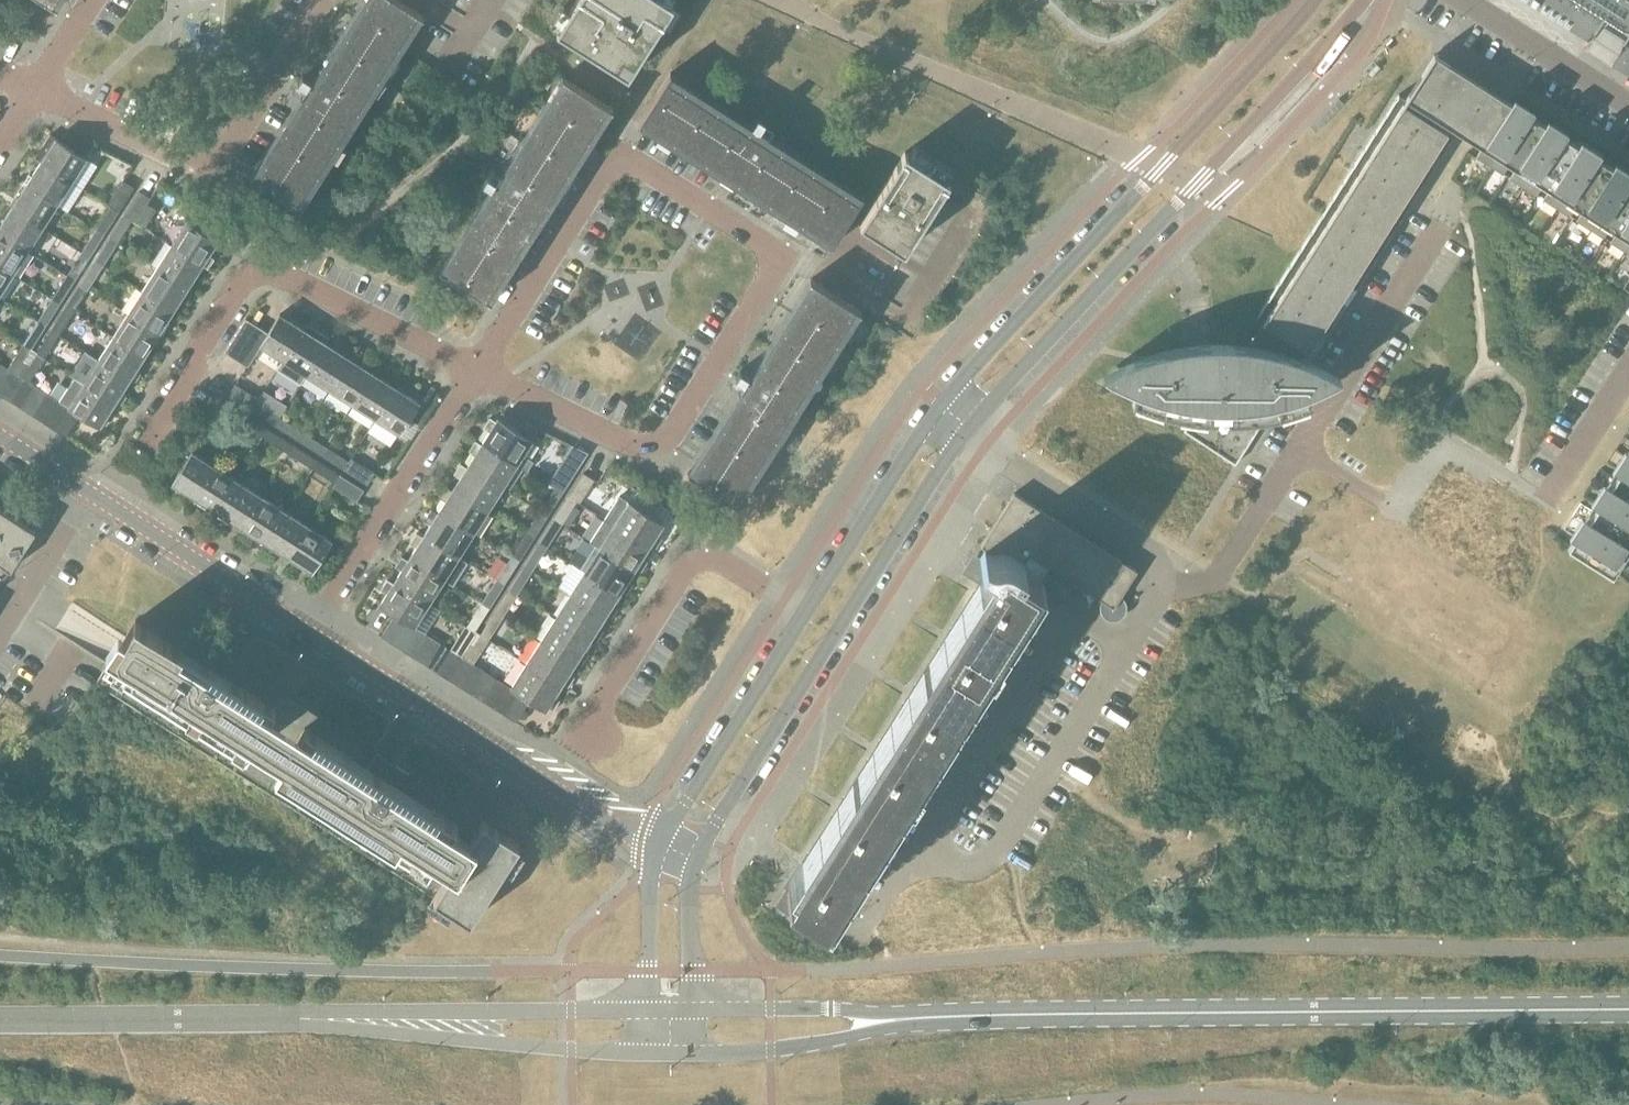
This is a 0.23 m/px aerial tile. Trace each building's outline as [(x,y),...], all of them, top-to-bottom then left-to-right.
[(400,0),(370,0),(317,82),(303,73),(298,81),(306,86),(301,94),(308,98),(256,178),(251,175),(250,176),(301,208),(302,207),(296,204),(417,13),(423,16),(424,15),(400,0)] [(570,9),(559,26),(556,30),(586,49),(628,75),(668,11),(673,4),(669,1),(667,0),(575,0),(570,9)] [(1605,18),(1606,18),(1617,25),(1620,28),(1622,29),(1624,29),(1626,30),(1628,30),(1628,0),(1577,0),(1605,18)] [(670,72),(638,123),(639,124),(642,118),(739,179),(736,185),(737,186),(741,180),(834,239),(830,245),(831,245),(859,202),(864,194),(862,194),(859,199),(764,139),(768,133),(760,128),(765,119),(758,115),(752,124),(749,130),(668,78),(671,73),(670,72)] [(613,108),(562,76),(562,77),(567,80),(507,175),(501,171),(496,179),(487,174),(483,181),(489,185),(497,191),(446,271),(441,268),(440,269),(491,301),(492,300),(486,297),(548,199),(553,203),(554,202),(548,198),(607,106),(613,109),(613,108)] [(1408,100),(1398,94),(1350,170),(1324,211),(1240,343),(1232,355),(1225,354),(1214,355),(1209,355),(1203,355),(1195,356),(1192,356),(1183,357),(1178,358),(1171,360),(1162,362),(1152,365),(1143,369),(1134,372),(1125,376),(1114,381),(1123,386),(1133,390),(1143,394),(1155,398),(1166,401),(1175,403),(1188,405),(1195,413),(1184,431),(1235,463),(1235,464),(1349,283),(1356,288),(1454,134),(1453,134),(1453,135),(1447,131),(1450,127),(1451,127),(1469,99),(1458,91),(1439,120),(1418,107),(1422,101),(1411,95),(1408,100)] [(1510,102),(1510,103),(1500,118),(1498,117),(1490,131),(1491,132),(1483,146),(1476,157),(1478,155),(1503,172),(1509,163),(1516,167),(1524,154),(1523,153),(1532,139),(1533,140),(1544,123),(1510,102)] [(1543,184),(1549,188),(1558,175),(1556,174),(1565,160),(1567,161),(1577,145),(1544,123),(1533,140),(1532,139),(1523,153),(1524,154),(1516,167),(1509,178),(1510,178),(1511,177),(1537,193),(1543,184)] [(47,150),(40,161),(71,181),(86,157),(49,133),(41,146),(47,150)] [(1558,175),(1549,188),(1542,199),(1543,199),(1544,198),(1570,214),(1576,205),(1582,210),(1591,196),(1590,195),(1599,181),(1600,182),(1610,166),(1577,145),(1567,161),(1565,160),(1556,174),(1558,175)] [(859,223),(889,241),(904,251),(949,180),(945,177),(908,153),(904,151),(868,208),(859,223)] [(56,204),(71,181),(40,161),(25,184),(56,204)] [(1616,231),(1625,218),(1624,217),(1628,209),(1628,178),(1610,166),(1600,182),(1599,181),(1590,195),(1591,196),(1582,210),(1576,220),(1577,221),(1578,219),(1604,236),(1610,227),(1616,231)] [(134,188),(122,180),(107,204),(119,211),(134,188)] [(25,184),(10,208),(42,227),(56,204),(25,184)] [(139,191),(125,215),(136,222),(151,198),(139,191)] [(186,221),(171,245),(202,265),(217,241),(218,242),(219,240),(207,233),(215,221),(189,205),(184,212),(186,221)] [(42,227),(10,208),(0,224),(0,233),(26,251),(42,227)] [(1624,217),(1625,218),(1616,231),(1610,242),(1611,242),(1612,241),(1628,252),(1628,209),(1624,217)] [(104,233),(116,215),(108,210),(97,228),(104,233)] [(122,219),(110,238),(118,243),(130,224),(122,219)] [(12,274),(26,251),(0,233),(0,266),(12,274)] [(89,257),(101,239),(93,234),(81,252),(89,257)] [(107,242),(95,261),(103,267),(115,248),(107,242)] [(171,245),(156,268),(188,288),(202,265),(171,245)] [(74,280),(86,262),(79,257),(66,275),(74,280)] [(12,274),(0,266),(0,292),(12,274)] [(93,266),(80,284),(88,289),(101,271),(93,266)] [(173,311),(188,288),(156,268),(142,291),(173,311)] [(688,472),(739,504),(740,503),(734,499),(855,308),(861,312),(861,311),(810,278),(810,279),(815,283),(755,378),(740,369),(736,376),(744,381),(739,389),(745,393),(694,474),(689,470),(688,472)] [(60,303),(71,285),(64,280),(52,298),(60,303)] [(78,289),(66,307),(74,312),(86,294),(78,289)] [(142,291),(127,314),(158,334),(173,311),(142,291)] [(45,326),(57,308),(49,303),(37,321),(45,326)] [(63,312),(51,330),(59,335),(71,317),(63,312)] [(236,357),(247,364),(260,344),(284,359),(304,329),(281,314),(282,313),(280,312),(266,335),(255,327),(236,357)] [(144,357),(158,334),(127,314),(112,337),(144,357)] [(31,350),(42,331),(35,326),(23,344),(31,350)] [(327,343),(304,329),(284,359),(307,374),(327,343)] [(56,340),(48,335),(37,353),(44,358),(56,340)] [(98,359),(129,379),(132,381),(137,380),(141,373),(140,369),(137,367),(144,357),(112,337),(98,359)] [(327,343),(307,374),(330,389),(350,358),(327,343)] [(34,351),(31,350),(23,344),(16,354),(8,367),(14,371),(19,374),(34,351)] [(37,353),(34,351),(19,374),(25,378),(30,381),(44,358),(37,353)] [(374,373),(350,358),(330,389),(354,404),(374,373)] [(121,404),(126,397),(125,393),(122,391),(129,379),(98,359),(83,383),(114,403),(117,405),(121,404)] [(8,367),(3,364),(0,368),(0,392),(14,371),(8,367)] [(19,374),(14,371),(0,392),(0,394),(11,401),(25,378),(19,374)] [(374,373),(354,404),(377,418),(396,387),(374,373)] [(59,399),(70,407),(81,414),(101,426),(101,425),(101,424),(114,403),(83,383),(73,376),(59,399)] [(37,385),(30,381),(25,378),(11,401),(22,408),(37,385)] [(235,383),(228,395),(252,410),(257,402),(259,399),(235,383)] [(48,392),(37,385),(22,408),(33,415),(48,392)] [(418,401),(396,387),(377,418),(400,433),(420,402),(419,401),(418,401)] [(33,415),(44,422),(59,399),(48,392),(33,415)] [(44,422),(56,429),(70,407),(59,399),(44,422)] [(225,400),(218,411),(241,426),(244,423),(249,415),(225,400)] [(275,414),(257,402),(252,410),(270,421),(275,414)] [(66,436),(81,414),(70,407),(56,429),(66,436)] [(267,427),(249,415),(244,423),(262,435),(267,427)] [(275,424),(293,436),(298,428),(280,417),(275,424)] [(483,441),(518,463),(533,440),(497,418),(497,419),(496,421),(490,417),(485,424),(491,428),(483,441)] [(290,441),(272,430),(267,438),(285,449),(290,441)] [(298,439),(316,451),(321,443),(303,431),(298,439)] [(476,452),(468,464),(503,487),(518,463),(483,441),(481,444),(475,440),(470,448),(476,452)] [(313,456),(295,444),(289,452),(308,464),(313,456)] [(321,453),(340,465),(345,458),(326,446),(321,453)] [(1617,469),(1628,477),(1628,450),(1617,469)] [(196,497),(216,466),(192,451),(172,483),(173,483),(174,483),(196,497)] [(344,469),(368,484),(375,473),(351,458),(344,469)] [(336,471),(318,459),(313,467),(331,479),(336,471)] [(572,465),(567,461),(552,484),(563,491),(578,468),(572,465)] [(488,510),(503,487),(468,464),(466,468),(460,464),(456,471),(462,475),(454,488),(488,510)] [(219,512),(239,480),(216,466),(196,497),(219,512)] [(1596,503),(1612,513),(1611,514),(1625,523),(1626,522),(1628,524),(1628,477),(1617,469),(1596,503)] [(583,472),(569,495),(580,502),(595,479),(590,476),(583,472)] [(357,501),(364,489),(341,474),(333,486),(357,501)] [(242,526),(262,495),(239,480),(219,512),(242,526)] [(447,498),(439,511),(473,533),(488,510),(454,488),(452,491),(445,487),(441,494),(447,498)] [(550,512),(561,497),(552,492),(550,494),(540,510),(548,515),(550,512)] [(802,862),(775,905),(796,919),(817,932),(826,918),(830,920),(832,916),(1044,583),(1041,580),(1042,578),(1041,578),(1020,564),(1028,551),(1051,515),(1014,492),(980,545),(986,547),(981,556),(982,556),(971,574),(981,581),(981,582),(975,591),(929,663),(925,669),(858,775),(854,781),(802,862)] [(266,541),(285,510),(262,495),(242,526),(266,541)] [(618,495),(604,518),(649,547),(650,545),(656,549),(661,542),(655,538),(663,525),(664,524),(618,495)] [(566,500),(554,518),(562,523),(573,505),(566,500)] [(1612,576),(1619,564),(1628,571),(1628,570),(1628,524),(1626,522),(1625,523),(1611,514),(1612,513),(1596,503),(1579,530),(1567,547),(1610,574),(1612,576)] [(14,517),(0,508),(0,539),(14,517)] [(433,521),(424,534),(459,556),(473,533),(439,511),(437,513),(431,509),(426,517),(433,521)] [(288,556),(308,524),(285,510),(266,541),(288,556)] [(533,538),(545,520),(537,515),(525,533),(533,538)] [(1051,515),(1028,551),(1049,565),(1101,597),(1103,598),(1116,606),(1127,612),(1128,611),(1128,609),(1129,607),(1129,605),(1128,603),(1128,601),(1127,599),(1126,597),(1124,596),(1123,594),(1137,570),(1051,515)] [(14,517),(0,539),(0,562),(11,569),(35,530),(14,517)] [(649,547),(604,518),(589,542),(599,548),(634,570),(636,568),(642,572),(646,565),(640,561),(649,547)] [(551,523),(539,542),(547,547),(559,527),(551,523)] [(312,571),(332,540),(308,524),(288,556),(310,570),(312,571)] [(418,544),(409,557),(444,579),(453,585),(467,561),(459,556),(424,534),(422,537),(416,533),(412,540),(418,544)] [(518,561),(530,543),(522,538),(510,556),(518,561)] [(536,547),(524,565),(532,570),(544,551),(536,547)] [(599,548),(585,571),(620,593),(621,591),(627,595),(631,588),(625,584),(634,570),(599,548)] [(1028,551),(1020,564),(1041,578),(1049,565),(1028,551)] [(429,602),(444,579),(409,557),(408,560),(401,556),(397,563),(403,566),(395,580),(429,602)] [(504,585),(516,566),(508,561),(496,580),(504,585)] [(521,570),(510,589),(517,593),(529,574),(521,570)] [(585,571),(570,594),(605,617),(606,614),(612,618),(617,612),(610,608),(620,593),(585,571)] [(380,604),(395,614),(407,621),(414,625),(429,602),(395,580),(393,583),(387,579),(382,586),(389,590),(380,604)] [(489,608),(501,589),(493,584),(481,603),(489,608)] [(507,593),(495,611),(502,616),(514,598),(507,593)] [(596,631),(605,617),(570,594),(555,617),(590,640),(591,637),(598,641),(602,635),(596,631)] [(271,716),(276,709),(223,676),(233,661),(201,641),(191,656),(135,620),(125,635),(73,601),(72,602),(125,636),(115,651),(108,663),(55,629),(54,630),(107,664),(105,667),(246,756),(252,747),(281,764),(274,774),(428,871),(434,862),(449,872),(433,898),(453,910),(470,921),(504,867),(518,845),(519,843),(482,820),(469,841),(453,831),(458,825),(400,788),(409,773),(377,753),(367,768),(304,727),(300,734),(271,716)] [(475,631),(486,613),(478,607),(467,626),(475,631)] [(381,636),(392,643),(407,621),(395,614),(381,636)] [(500,621),(492,616),(480,635),(488,639),(500,621)] [(555,617),(540,641),(550,647),(575,663),(577,661),(583,665),(587,658),(581,654),(590,640),(555,617)] [(414,625),(407,621),(392,643),(404,651),(418,628),(414,625)] [(460,636),(452,649),(463,656),(478,633),(475,631),(467,626),(460,636)] [(429,635),(418,628),(404,651),(415,658),(429,635)] [(478,633),(463,656),(473,663),(482,650),(488,639),(480,635),(478,633)] [(441,642),(429,635),(415,658),(426,665),(441,642)] [(575,663),(550,647),(540,641),(526,664),(550,679),(561,685),(562,683),(568,687),(573,681),(566,677),(575,663)] [(452,649),(441,642),(426,665),(438,672),(452,649)] [(438,672),(448,679),(463,656),(452,649),(438,672)] [(474,663),(473,663),(463,656),(448,679),(459,686),(474,663)] [(474,663),(459,686),(471,693),(485,671),(474,663)] [(511,687),(518,692),(530,699),(546,709),(547,709),(547,708),(548,706),(554,710),(558,704),(552,700),(561,685),(550,679),(526,664),(511,687)] [(482,700),(496,678),(485,671),(471,693),(482,700)] [(482,700),(493,707),(507,685),(496,678),(482,700)] [(511,687),(507,685),(493,707),(504,714),(518,692),(511,687)] [(516,721),(530,699),(518,692),(504,714),(516,721)]
